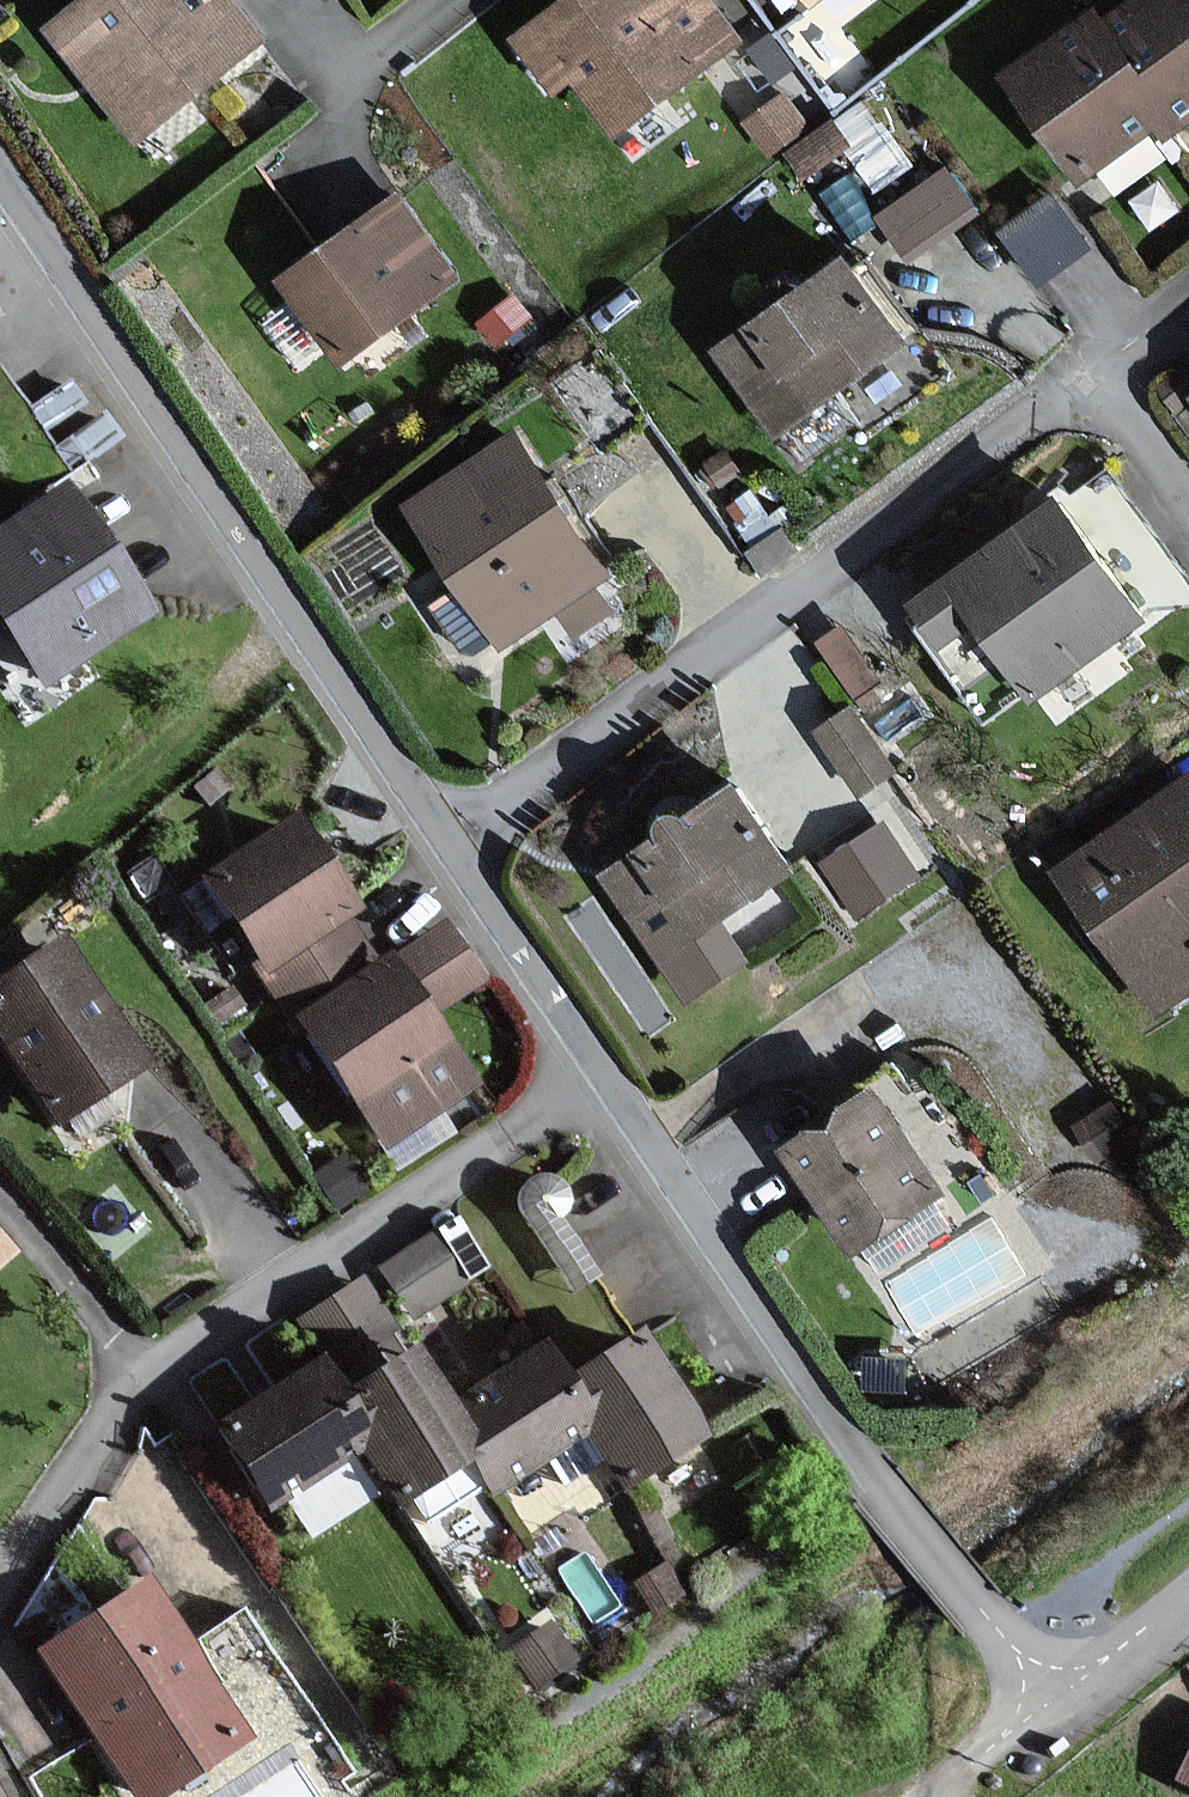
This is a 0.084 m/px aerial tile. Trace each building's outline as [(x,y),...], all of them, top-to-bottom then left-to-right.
[(262,33),(236,0),(90,0),(57,26),(139,129),(262,33)] [(526,32),(563,87),(586,72),(621,125),(740,46),(710,0),(574,0),(526,32)] [(1113,18),(1178,110),(1165,120),(1173,132),(1188,121),(1188,0),(1139,0),(1113,18)] [(1165,120),(1178,110),(1113,18),(1105,7),(1015,71),(1088,174),(1165,120)] [(905,243),(982,204),(957,157),(880,196),(905,243)] [(1043,269),(1094,232),(1058,185),(1008,222),(1043,269)] [(460,276),(404,198),(293,276),(349,354),(460,276)] [(911,334),(856,257),(725,349),(780,427),(911,334)] [(612,570),(520,433),(416,502),(508,640),(612,570)] [(0,529),(0,619),(42,681),(144,612),(60,489),(0,529)] [(1044,688),(1146,614),(1063,500),(1015,535),(994,505),(917,560),(939,590),(925,600),(954,640),(990,614),(1044,688)] [(817,635),(866,692),(892,670),(843,614),(817,635)] [(852,784),(897,768),(871,695),(826,711),(852,784)] [(1188,984),(1188,787),(1070,866),(1162,1002),(1188,984)] [(789,867),(740,792),(614,874),(691,991),(743,957),(716,915),(789,867)] [(206,879),(263,965),(341,913),(352,906),(294,820),(206,879)] [(915,874),(885,828),(829,864),(858,910),(915,874)] [(300,1016),(376,965),(341,913),(263,965),(255,970),(290,1022),(300,1016)] [(479,980),(441,922),(376,965),(300,1016),(385,1142),(473,1083),(427,1015),(479,980)] [(0,982),(0,1035),(58,1120),(143,1062),(61,941),(0,982)] [(936,1192),(877,1094),(798,1142),(857,1240),(936,1192)] [(459,1282),(428,1238),(381,1271),(412,1315),(459,1282)] [(388,1325),(360,1283),(307,1318),(336,1360),(388,1325)] [(637,1337),(566,1382),(593,1425),(628,1481),(699,1436),(637,1337)] [(544,1348),(446,1410),(473,1453),(494,1487),(593,1425),(566,1382),(544,1348)] [(403,1496),(473,1453),(446,1410),(412,1357),(343,1400),(367,1439),(403,1496)] [(268,1501),(367,1439),(343,1400),(321,1366),(222,1428),(268,1501)] [(52,1656),(147,1796),(152,1796),(243,1735),(146,1592),(52,1656)]
